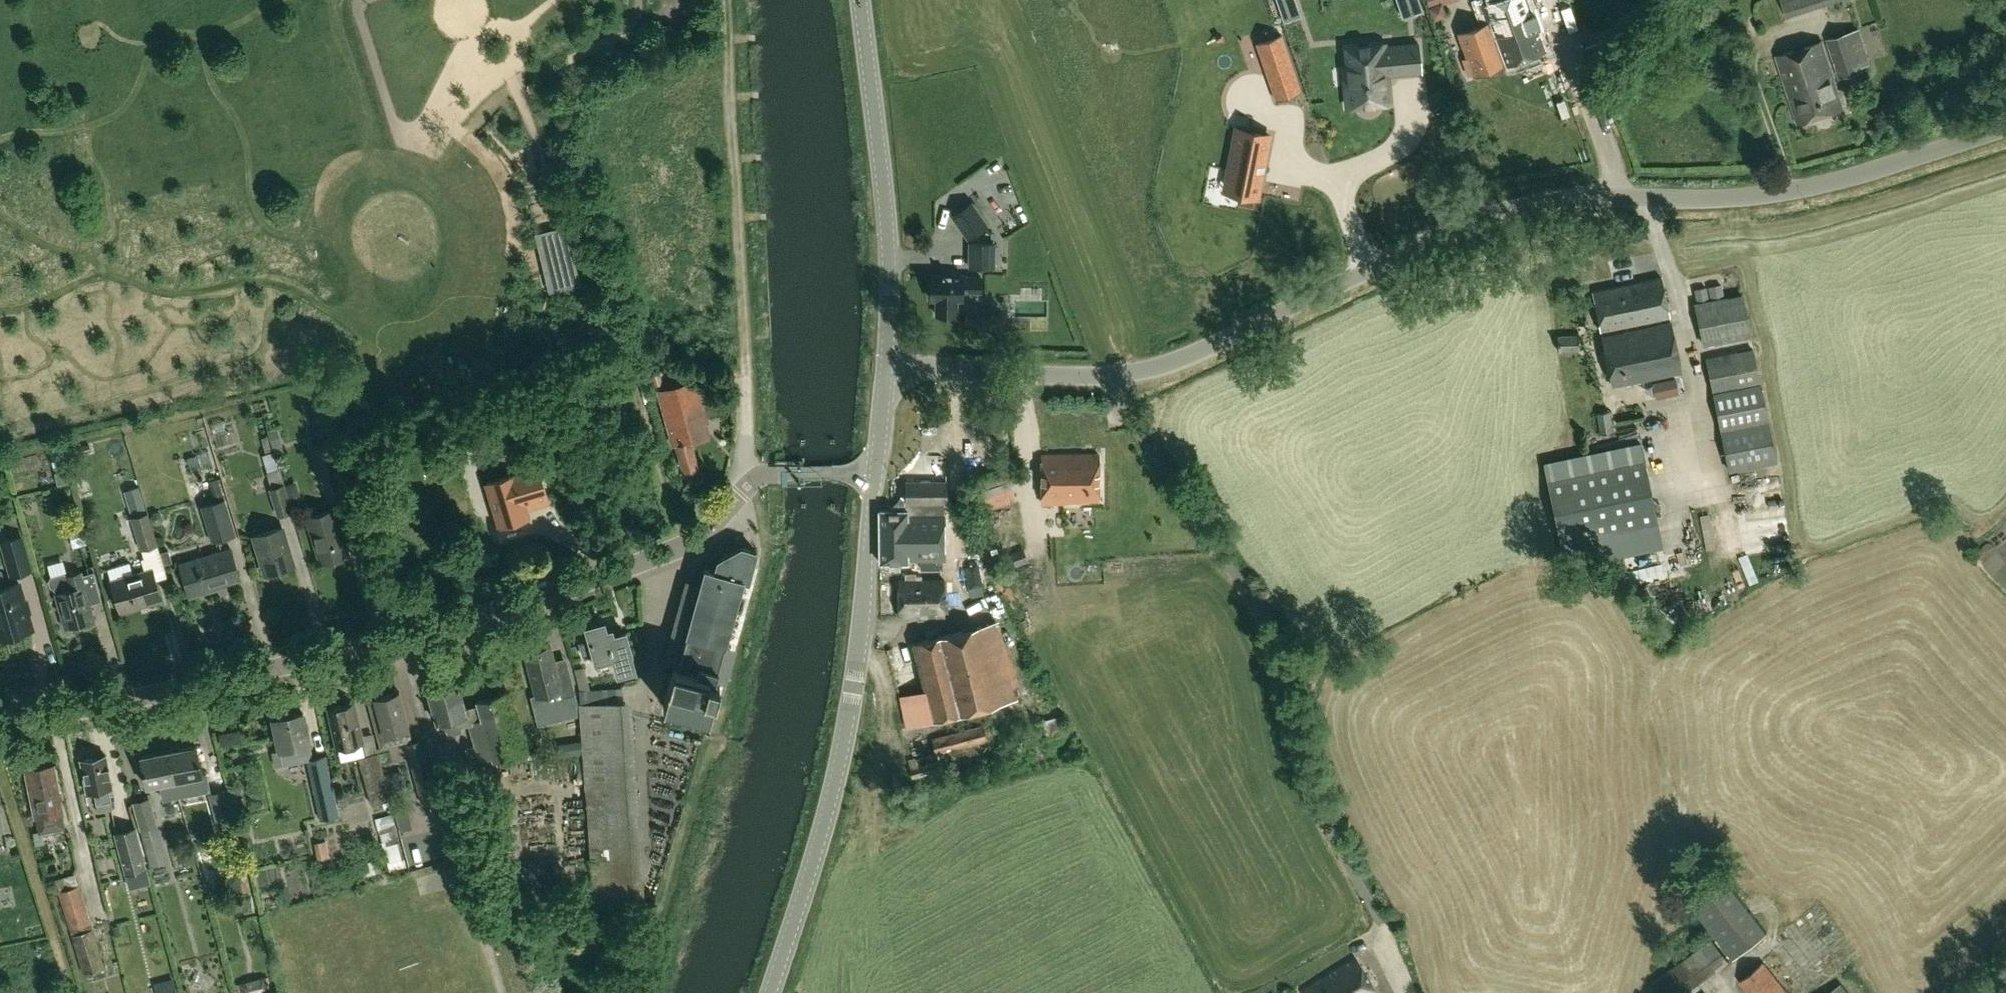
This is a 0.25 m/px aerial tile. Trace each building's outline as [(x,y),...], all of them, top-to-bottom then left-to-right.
[(1402,17),(1421,10),(1418,0),(1396,0),(1402,17)] [(1544,51),(1535,26),(1526,0),(1500,0),(1482,6),(1488,24),(1458,35),(1467,60),(1463,61),(1468,76),(1472,75),(1472,76),(1544,51)] [(1428,8),(1432,20),(1444,16),(1440,4),(1428,8)] [(1827,38),(1839,78),(1864,70),(1863,66),(1871,64),(1859,28),(1827,38)] [(1822,42),(1776,57),(1798,124),(1844,110),(1822,42)] [(1348,66),(1344,66),(1346,86),(1348,107),(1389,103),(1387,76),(1421,72),(1418,43),(1384,46),(1384,44),(1346,48),(1348,66)] [(1266,83),(1253,57),(1241,63),(1246,73),(1235,79),(1243,95),(1266,83)] [(1468,93),(1464,82),(1456,85),(1460,96),(1468,93)] [(1230,182),(1257,189),(1271,128),(1238,120),(1228,162),(1234,163),(1230,182)] [(971,202),(952,215),(968,239),(988,225),(971,202)] [(995,268),(995,242),(968,241),(967,267),(995,268)] [(962,275),(931,275),(930,299),(936,299),(936,315),(956,315),(956,299),(962,299),(962,292),(981,292),(981,277),(962,277),(962,275)] [(1592,293),(1600,333),(1614,329),(1634,325),(1668,317),(1660,278),(1592,293)] [(1702,346),(1751,336),(1742,293),(1693,303),(1702,346)] [(1615,335),(1601,338),(1609,377),(1611,387),(1657,377),(1680,372),(1670,323),(1635,331),(1634,325),(1614,329),(1615,335)] [(1577,334),(1558,334),(1558,352),(1578,351),(1577,334)] [(1727,350),(1703,354),(1710,385),(1754,376),(1751,362),(1731,366),(1727,350)] [(1664,381),(1667,396),(1679,394),(1675,379),(1664,381)] [(699,468),(691,440),(697,439),(691,420),(700,417),(696,402),(700,401),(697,392),(693,394),(690,382),(675,387),(678,400),(662,405),(674,443),(675,443),(683,472),(699,468)] [(1759,385),(1712,395),(1720,430),(1767,420),(1759,385)] [(1612,432),(1609,410),(1596,412),(1599,434),(1612,432)] [(1767,420),(1720,430),(1728,471),(1775,461),(1767,420)] [(1533,441),(1542,467),(1576,455),(1566,429),(1533,441)] [(1615,434),(1590,441),(1593,451),(1618,444),(1615,434)] [(227,443),(214,447),(221,466),(234,461),(227,443)] [(311,450),(327,502),(347,496),(332,444),(311,450)] [(261,455),(270,485),(282,482),(275,455),(273,451),(261,455)] [(1043,455),(1043,504),(1099,503),(1098,454),(1043,455)] [(547,496),(534,455),(506,463),(510,476),(486,483),(499,526),(528,517),(525,508),(532,504),(532,501),(547,496)] [(1643,460),(1546,480),(1559,543),(1597,536),(1601,559),(1662,547),(1643,460)] [(57,485),(68,482),(65,471),(54,473),(57,485)] [(206,496),(205,479),(160,482),(161,499),(206,496)] [(906,572),(916,572),(916,561),(920,561),(944,561),(944,514),(943,514),(943,503),(946,503),(946,480),(904,480),(904,494),(891,508),(891,512),(880,512),(880,563),(906,563),(906,572)] [(292,503),(286,484),(284,485),(284,484),(268,488),(277,517),(292,512),(290,504),(292,503)] [(158,545),(148,512),(146,512),(141,496),(125,501),(129,514),(132,513),(133,516),(130,517),(139,550),(158,545)] [(235,536),(225,499),(200,506),(210,543),(235,536)] [(971,505),(972,514),(1002,510),(1001,501),(971,505)] [(306,518),(320,563),(349,554),(335,509),(306,518)] [(254,536),(265,574),(294,565),(282,527),(254,536)] [(2,541),(12,576),(31,570),(21,536),(2,541)] [(965,539),(966,555),(985,553),(985,538),(965,539)] [(720,682),(715,681),(744,580),(749,581),(758,551),(742,547),(719,559),(716,572),(706,569),(701,584),(679,663),(678,667),(674,666),(664,704),(710,718),(720,682)] [(231,548),(180,564),(190,596),(217,588),(216,586),(240,578),(231,548)] [(160,552),(163,564),(171,562),(168,550),(160,552)] [(964,566),(970,593),(983,590),(978,563),(964,566)] [(152,569),(137,573),(111,581),(121,612),(162,600),(152,569)] [(54,589),(66,628),(95,620),(91,604),(102,601),(94,572),(82,576),(81,571),(67,575),(63,572),(50,576),(47,580),(49,587),(54,589)] [(916,572),(906,572),(906,582),(899,582),(899,618),(945,618),(945,581),(921,581),(921,578),(916,578),(916,572)] [(701,584),(688,580),(665,659),(679,663),(701,584)] [(32,629),(19,582),(0,588),(0,639),(32,629)] [(887,651),(907,729),(1019,699),(997,622),(981,627),(887,651)] [(615,632),(614,629),(606,631),(603,623),(586,627),(590,641),(580,643),(584,657),(593,654),(595,662),(613,658),(616,669),(618,676),(637,671),(633,654),(634,653),(628,629),(620,631),(615,632)] [(422,692),(442,685),(425,634),(405,641),(422,692)] [(550,647),(525,653),(537,697),(561,691),(563,697),(575,694),(568,667),(556,670),(550,647)] [(428,693),(436,721),(438,721),(441,731),(447,730),(448,734),(462,730),(461,726),(468,724),(475,747),(467,749),(471,762),(493,756),(493,759),(522,751),(505,693),(477,701),(478,703),(465,707),(459,685),(428,693)] [(615,689),(580,692),(595,904),(634,901),(620,703),(616,704),(615,689)] [(400,692),(375,699),(368,701),(381,748),(413,740),(409,728),(400,692)] [(337,748),(364,742),(355,703),(328,709),(337,748)] [(1037,715),(1040,735),(1061,731),(1058,711),(1037,715)] [(277,717),(276,719),(273,720),(280,752),(283,765),(307,760),(321,820),(338,816),(325,755),(313,758),(310,745),(311,745),(303,713),(286,717),(285,715),(277,717)] [(935,753),(987,740),(982,724),(931,738),(935,753)] [(221,733),(222,742),(240,740),(238,731),(221,733)] [(405,744),(420,804),(437,799),(422,740),(405,744)] [(569,743),(571,756),(582,754),(580,741),(569,743)] [(175,781),(178,791),(188,789),(186,779),(201,776),(196,746),(170,752),(175,781)] [(175,781),(170,752),(141,758),(147,787),(173,781),(175,791),(178,791),(175,781)] [(343,752),(328,754),(330,775),(345,773),(343,752)] [(390,799),(378,752),(359,757),(371,804),(390,799)] [(107,755),(81,760),(87,793),(94,792),(97,805),(112,802),(109,789),(113,788),(107,755)] [(27,771),(35,817),(37,817),(40,832),(63,827),(60,813),(62,813),(54,766),(27,771)] [(335,793),(344,812),(356,806),(348,787),(335,793)] [(208,794),(215,822),(233,818),(226,789),(208,794)] [(167,862),(149,798),(132,802),(150,867),(167,862)] [(111,802),(97,805),(98,813),(113,810),(111,802)] [(412,828),(407,808),(395,812),(400,832),(412,828)] [(406,866),(393,814),(374,818),(377,830),(379,829),(389,871),(406,866)] [(149,880),(135,827),(114,832),(128,885),(149,880)] [(334,852),(346,848),(341,834),(329,839),(334,852)] [(329,857),(326,840),(314,842),(317,859),(329,857)] [(1767,931),(1718,868),(1684,894),(1733,958),(1767,931)] [(104,969),(75,873),(54,879),(84,975),(104,969)] [(14,888),(18,899),(35,894),(31,883),(14,888)] [(255,896),(256,908),(269,907),(268,895),(255,896)] [(1804,915),(1811,928),(1828,919),(1821,906),(1804,915)] [(1729,962),(1712,939),(1654,981),(1663,992),(1686,992),(1729,962)] [(1303,990),(1305,992),(1377,992),(1356,958),(1303,990)] [(1746,978),(1740,983),(1749,992),(1787,992),(1774,977),(1764,964),(1746,978)] [(264,975),(237,982),(240,992),(269,992),(264,975)] [(1841,984),(1830,992),(1848,992),(1841,984)]
